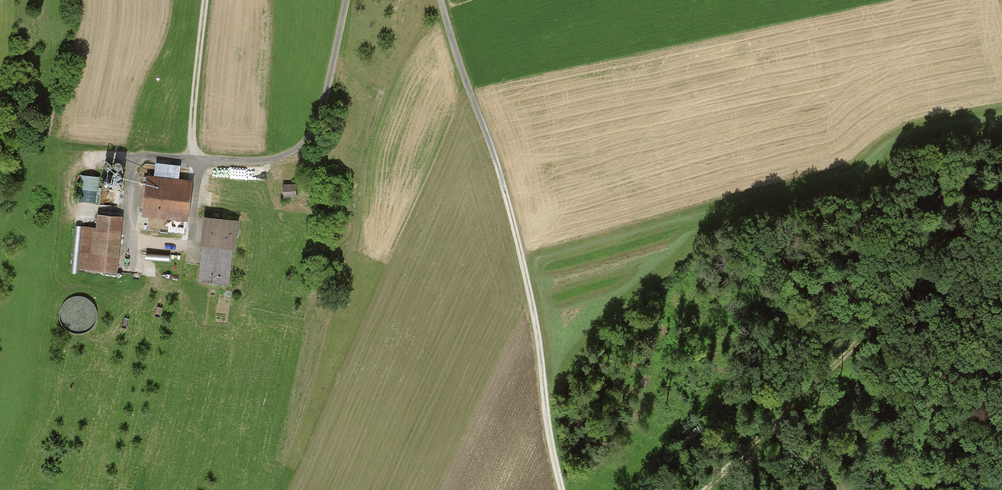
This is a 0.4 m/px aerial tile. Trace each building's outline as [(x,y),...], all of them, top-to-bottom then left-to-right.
[(192,181),(146,176),(142,213),(188,218),(192,181)] [(292,183),(281,184),(282,196),(292,196),(292,183)] [(116,217),(98,215),(97,229),(79,228),(76,270),(112,272),(116,217)] [(236,223),(206,219),(199,279),(228,283),(236,223)]
